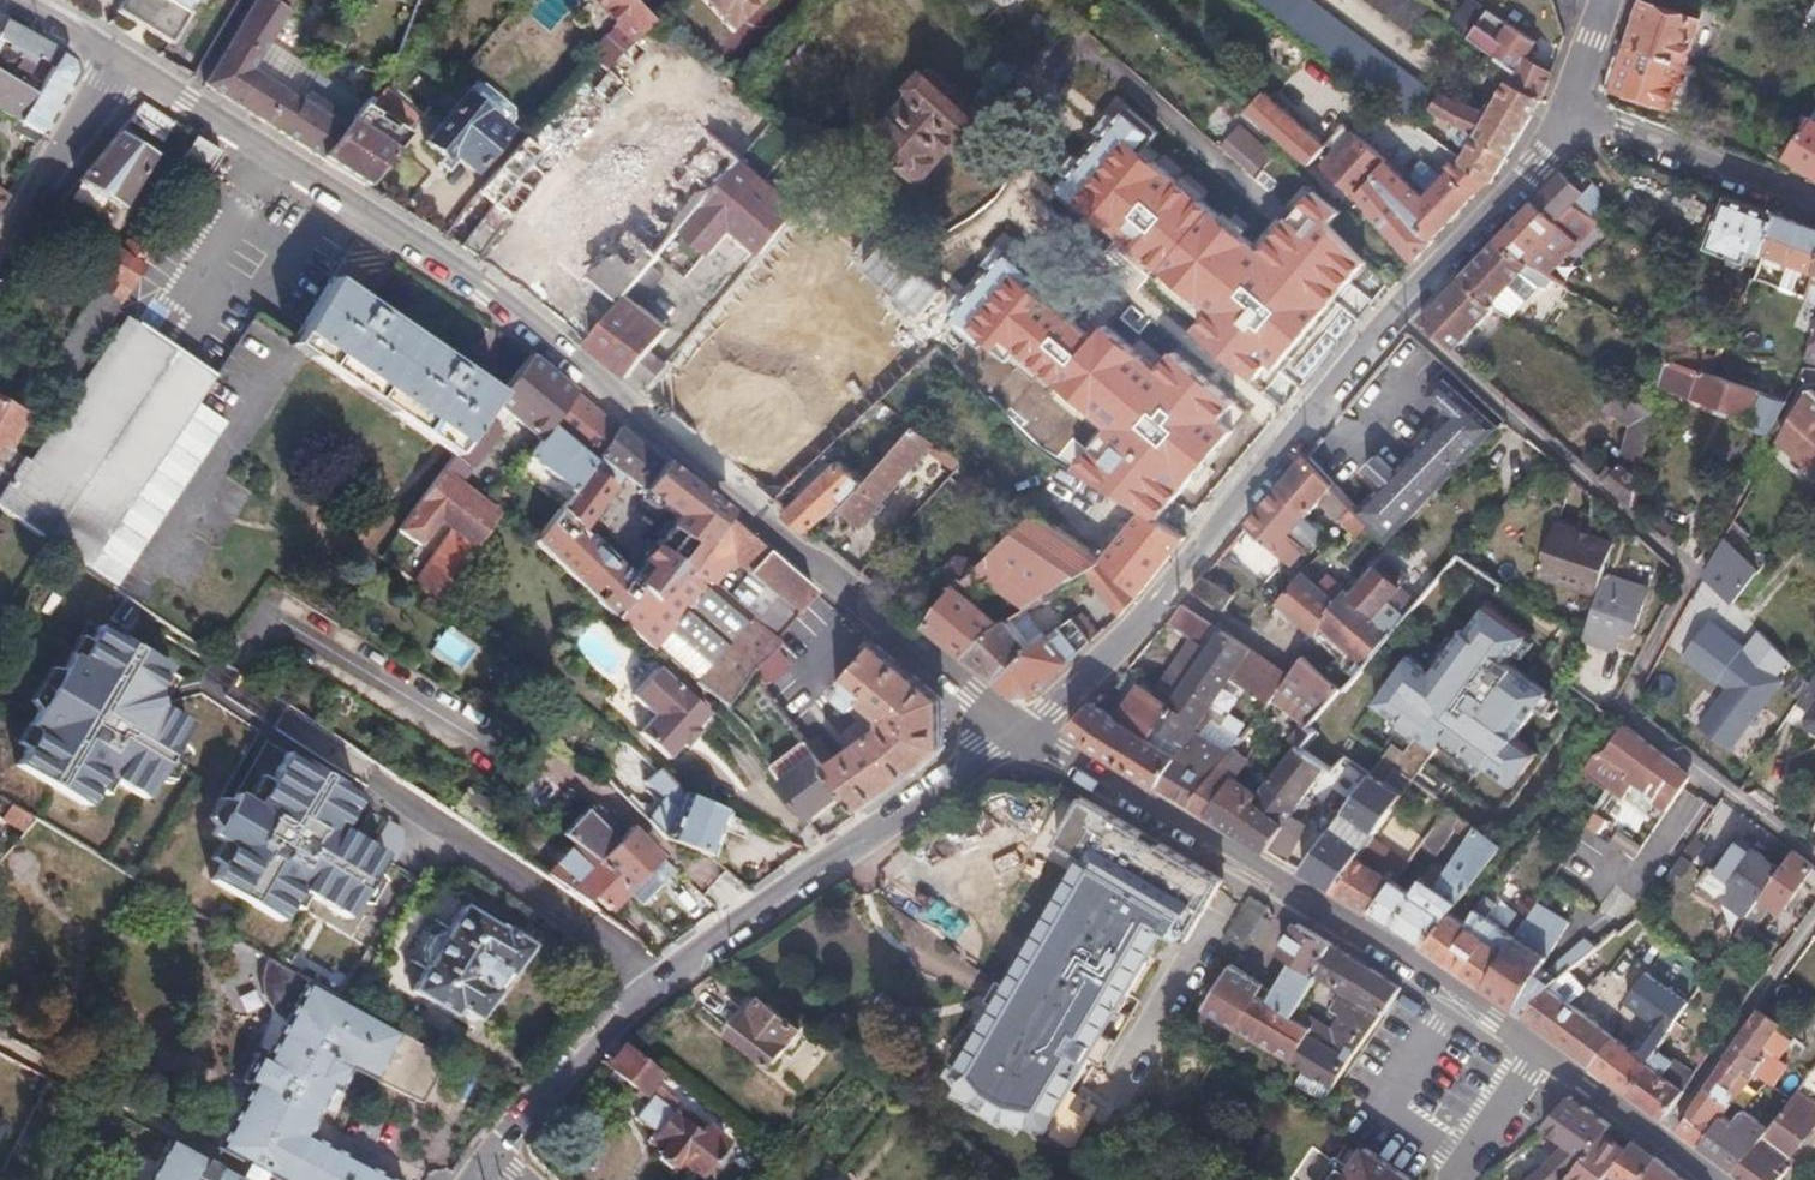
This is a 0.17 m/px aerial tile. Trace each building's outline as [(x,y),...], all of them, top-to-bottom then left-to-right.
[(113,11),(167,44),(186,13),(181,11),(188,0),(119,0),(113,11)] [(286,12),(265,0),(255,0),(204,85),(280,132),(298,103),(249,71),(286,12)] [(286,12),(293,0),(265,0),(286,12)] [(631,44),(631,43),(653,22),(632,0),(589,0),(616,28),(631,44)] [(730,24),(756,0),(708,0),(730,24)] [(1414,120),(1433,94),(1310,0),(1254,0),(1414,120)] [(1436,16),(1415,0),(1359,0),(1416,43),(1436,16)] [(1633,47),(1686,67),(1701,21),(1647,4),(1633,47)] [(1497,41),(1506,25),(1485,12),(1475,25),(1497,41)] [(58,52),(0,21),(0,45),(30,62),(33,57),(49,66),(58,52)] [(1503,45),(1522,58),(1532,42),(1506,25),(1497,41),(1503,45)] [(607,72),(631,44),(616,28),(596,47),(601,55),(595,61),(607,72)] [(1548,74),(1522,58),(1503,45),(1495,60),(1514,74),(1508,83),(1538,99),(1548,74)] [(1686,67),(1633,47),(1620,86),(1673,105),(1686,67)] [(33,95),(16,123),(37,135),(73,71),(67,57),(58,52),(49,66),(33,95)] [(1507,84),(1508,83),(1514,74),(1495,60),(1486,73),(1507,84)] [(348,122),(359,108),(316,83),(322,73),(317,70),(303,94),(348,122)] [(878,138),(923,178),(962,134),(967,139),(986,118),(931,70),(914,91),(917,93),(878,138)] [(16,123),(33,95),(0,77),(0,113),(16,123)] [(1474,141),(1503,159),(1532,110),(1538,99),(1508,83),(1507,84),(1499,99),(1489,115),(1474,141)] [(462,96),(505,131),(514,121),(513,110),(481,84),(470,85),(462,96)] [(1464,134),(1474,141),(1489,115),(1440,93),(1428,110),(1453,126),(1464,134)] [(280,132),(319,158),(348,122),(303,94),(298,103),(280,132)] [(1264,94),(1248,110),(1310,164),(1342,124),(1324,108),(1305,129),(1264,94)] [(319,158),(365,186),(417,124),(403,116),(396,106),(382,99),(374,97),(370,95),(359,108),(348,122),(319,158)] [(462,96),(421,142),(444,160),(448,155),(471,174),(505,131),(462,96)] [(1343,292),(1371,262),(1302,209),(1284,230),(1268,244),(1148,154),(1162,134),(1130,110),(1062,191),(1207,307),(1199,332),(1257,384),(1343,292)] [(1814,117),(1790,156),(1814,171),(1814,115),(1814,117)] [(1447,136),(1457,143),(1464,134),(1453,126),(1447,136)] [(117,133),(66,196),(91,211),(101,195),(121,207),(154,156),(117,133)] [(1413,260),(1434,236),(1371,179),(1386,161),(1353,133),(1323,166),(1364,203),(1413,260)] [(1457,143),(1468,151),(1474,141),(1464,134),(1457,143)] [(219,155),(194,138),(185,152),(182,161),(205,176),(219,155)] [(1489,183),(1503,159),(1474,141),(1468,151),(1462,163),(1487,181),(1489,183)] [(800,206),(810,195),(752,146),(742,158),(800,206)] [(1299,200),(1307,189),(1311,185),(1274,154),(1261,169),(1299,200)] [(759,255),(789,220),(800,206),(742,158),(681,230),(711,255),(731,231),(759,255)] [(1371,179),(1434,236),(1487,181),(1462,163),(1460,161),(1425,194),(1386,161),(1371,179)] [(1563,174),(1536,201),(1557,224),(1577,204),(1598,218),(1606,209),(1601,195),(1593,203),(1563,174)] [(1307,189),(1339,215),(1342,211),(1311,185),(1307,189)] [(1761,258),(1762,255),(1777,216),(1727,197),(1707,249),(1747,264),(1751,253),(1761,258)] [(1526,261),(1549,275),(1602,220),(1598,218),(1577,204),(1557,224),(1536,201),(1500,238),(1526,261)] [(1762,255),(1790,265),(1804,225),(1777,216),(1762,255)] [(1814,273),(1814,229),(1804,225),(1790,265),(1800,268),(1814,273)] [(711,255),(681,230),(654,262),(674,279),(684,287),(711,255)] [(1461,279),(1492,306),(1494,308),(1512,320),(1540,285),(1549,286),(1554,278),(1549,275),(1526,261),(1500,238),(1461,279)] [(107,281),(126,293),(151,255),(130,242),(123,254),(119,252),(111,265),(115,268),(107,281)] [(1075,471),(1158,521),(1244,415),(1169,344),(1152,365),(1110,325),(1099,332),(1033,280),(1038,275),(1009,251),(954,322),(1010,363),(1017,359),(1107,426),(1075,471)] [(1771,271),(1787,276),(1790,265),(1762,255),(1761,258),(1753,278),(1767,283),(1771,271)] [(660,296),(674,279),(654,262),(640,279),(660,296)] [(1790,265),(1787,276),(1796,279),(1800,268),(1790,265)] [(494,402),(499,395),(493,391),(485,385),(471,375),(345,288),(332,279),(294,340),(292,344),(302,351),(309,356),(442,447),(453,455),(494,402)] [(1421,320),(1455,350),(1494,308),(1492,306),(1461,279),(1421,320)] [(1797,294),(1807,298),(1812,284),(1801,281),(1797,294)] [(629,375),(642,360),(669,328),(628,294),(622,301),(587,343),(629,375)] [(1667,359),(1712,375),(1718,357),(1724,359),(1727,350),(1721,347),(1722,345),(1694,335),(1695,331),(1675,325),(1669,349),(1667,359)] [(85,569),(196,405),(201,398),(212,381),(136,329),(41,471),(21,459),(8,480),(0,493),(0,510),(49,543),(85,569)] [(1804,369),(1814,370),(1814,338),(1804,369)] [(494,402),(539,439),(573,394),(528,358),(499,395),(494,402)] [(1758,419),(1759,416),(1766,394),(1712,375),(1667,359),(1659,387),(1753,417),(1758,419)] [(629,375),(647,390),(652,385),(660,374),(642,360),(629,375)] [(1376,532),(1387,544),(1502,423),(1504,421),(1452,373),(1429,397),(1449,417),(1394,474),(1378,456),(1366,467),(1383,486),(1357,512),(1368,524),(1376,532)] [(1809,389),(1784,435),(1814,465),(1814,395),(1809,389)] [(1608,393),(1607,414),(1626,415),(1624,448),(1648,450),(1651,396),(1608,393)] [(571,490),(589,467),(597,457),(618,429),(573,394),(539,439),(526,457),(571,490)] [(1766,394),(1759,416),(1767,419),(1775,397),(1766,394)] [(1787,401),(1775,397),(1767,419),(1759,416),(1758,419),(1753,417),(1749,431),(1768,437),(1787,401)] [(8,447),(25,417),(0,403),(0,442),(8,447)] [(85,569),(114,589),(225,425),(196,405),(85,569)] [(865,485),(848,506),(843,511),(861,525),(934,440),(917,426),(865,485)] [(615,469),(628,479),(647,452),(618,429),(597,457),(615,469)] [(634,483),(641,488),(660,461),(653,456),(647,452),(628,479),(634,483)] [(1307,518),(1322,500),(1334,486),(1307,457),(1278,492),(1307,518)] [(848,506),(865,485),(839,460),(785,512),(807,535),(842,500),(848,506)] [(691,568),(725,519),(728,514),(660,461),(641,488),(676,517),(623,573),(573,525),(557,510),(534,540),(615,620),(639,590),(651,599),(691,568)] [(1630,505),(1635,486),(1609,464),(1597,476),(1630,505)] [(557,510),(573,525),(606,480),(589,467),(571,490),(557,510)] [(473,549),(496,516),(439,472),(396,530),(418,547),(437,522),(449,531),(473,549)] [(1368,524),(1357,512),(1334,486),(1322,500),(1357,536),(1368,524)] [(1250,526),(1279,553),(1307,518),(1278,492),(1250,526)] [(1158,521),(1143,512),(1105,560),(1139,595),(1186,537),(1158,521)] [(1085,571),(1105,560),(1036,513),(966,580),(963,577),(957,584),(975,600),(991,587),(1026,608),(1085,571)] [(1323,533),(1307,518),(1279,553),(1294,567),(1323,533)] [(709,584),(732,559),(749,540),(725,519),(691,568),(651,599),(639,590),(615,620),(651,649),(655,645),(709,584)] [(1525,574),(1598,598),(1607,576),(1608,572),(1616,551),(1541,524),(1525,574)] [(411,582),(436,602),(473,549),(449,531),(411,582)] [(1377,555),(1387,544),(1376,532),(1365,543),(1377,555)] [(1735,605),(1753,580),(1733,559),(1742,545),(1730,532),(1706,577),(1735,605)] [(1342,551),(1347,545),(1336,536),(1332,541),(1342,551)] [(769,556),(749,540),(732,559),(752,576),(769,556)] [(1334,560),(1342,551),(1332,541),(1323,551),(1334,560)] [(1616,551),(1608,572),(1613,574),(1617,564),(1625,567),(1632,546),(1619,541),(1616,551)] [(752,576),(796,613),(814,594),(769,556),(752,576)] [(1132,605),(1139,595),(1105,560),(1085,571),(1121,615),(1132,605)] [(1352,595),(1377,618),(1403,588),(1378,566),(1352,595)] [(1279,604),(1316,634),(1337,601),(1319,585),(1304,572),(1281,599),(1279,604)] [(1345,589),(1347,587),(1331,574),(1319,585),(1337,601),(1345,589)] [(1598,598),(1585,636),(1612,644),(1617,629),(1635,635),(1650,591),(1607,576),(1598,598)] [(1194,591),(1226,610),(1235,596),(1205,579),(1194,591)] [(655,645),(692,676),(745,616),(709,584),(655,645)] [(998,625),(1002,622),(975,600),(957,584),(927,623),(967,656),(998,625)] [(1377,618),(1392,631),(1418,601),(1403,588),(1377,618)] [(1345,589),(1337,601),(1316,634),(1341,655),(1327,674),(1343,687),(1392,631),(1377,618),(1352,595),(1345,589)] [(1160,784),(1232,677),(1251,651),(1183,605),(1171,623),(1192,638),(1152,696),(1140,687),(1117,719),(1095,706),(1093,704),(1070,728),(1081,740),(1116,762),(1159,787),(1160,784)] [(1075,619),(1092,640),(1103,631),(1086,610),(1075,619)] [(1413,738),(1398,756),(1420,772),(1440,743),(1504,798),(1531,767),(1511,750),(1547,707),(1509,675),(1531,649),(1492,615),(1469,640),(1466,637),(1432,677),(1411,659),(1372,704),(1413,738)] [(726,706),(754,672),(773,648),(777,643),(745,616),(692,676),(726,706)] [(1030,650),(993,677),(1014,694),(1021,694),(1031,694),(1092,640),(1075,619),(1074,618),(1030,650)] [(993,677),(1030,650),(1006,620),(1002,622),(998,625),(967,656),(993,677)] [(1758,661),(1713,627),(1686,662),(1737,700),(1703,745),(1737,771),(1798,691),(1791,686),(1806,666),(1773,641),(1758,661)] [(77,662),(69,658),(27,729),(35,734),(15,768),(84,809),(102,776),(143,802),(188,726),(157,708),(156,701),(154,692),(167,669),(98,628),(77,662)] [(809,744),(846,792),(861,811),(909,777),(942,747),(942,700),(877,646),(838,695),(856,709),(863,701),(882,719),(881,728),(834,762),(817,738),(809,744)] [(787,666),(773,648),(754,672),(764,687),(787,666)] [(1274,697),(1290,677),(1251,651),(1232,677),(1249,689),(1269,703),(1274,697)] [(1298,716),(1310,726),(1343,687),(1327,674),(1305,656),(1290,677),(1274,697),(1298,716)] [(699,702),(650,658),(624,687),(647,706),(632,723),(660,748),(673,732),(677,735),(692,719),(687,715),(699,702)] [(1160,784),(1193,805),(1237,747),(1241,741),(1211,725),(1229,700),(1237,705),(1249,689),(1232,677),(1160,784)] [(1588,737),(1609,751),(1626,726),(1607,713),(1588,737)] [(1270,782),(1299,747),(1310,734),(1307,730),(1310,726),(1298,716),(1248,786),(1259,794),(1270,782)] [(1586,770),(1612,787),(1643,739),(1626,726),(1609,751),(1598,753),(1586,770)] [(1673,777),(1680,766),(1643,739),(1612,787),(1627,798),(1642,776),(1648,780),(1657,765),(1673,777)] [(809,819),(846,792),(809,744),(806,741),(771,767),(809,819)] [(1208,814),(1234,776),(1250,758),(1237,747),(1193,805),(1208,814)] [(1270,782),(1300,804),(1326,768),(1299,747),(1270,782)] [(1411,784),(1420,772),(1398,756),(1390,749),(1370,775),(1401,798),(1411,784)] [(401,847),(400,832),(385,823),(370,848),(338,830),(358,797),(285,754),(254,807),(235,796),(210,837),(230,848),(210,883),(277,923),(296,891),(345,920),(382,856),(393,862),(401,847)] [(1658,803),(1670,811),(1693,776),(1680,766),(1673,777),(1658,803)] [(1599,807),(1612,787),(1586,770),(1573,787),(1599,807)] [(705,857),(717,828),(722,816),(683,799),(656,771),(644,783),(657,798),(660,801),(645,822),(661,840),(705,857)] [(1401,798),(1370,775),(1302,871),(1335,891),(1372,839),(1401,798)] [(1256,802),(1259,794),(1248,786),(1234,776),(1208,814),(1267,850),(1285,826),(1256,802)] [(608,792),(612,787),(605,780),(603,789),(608,792)] [(1285,826),(1291,816),(1300,804),(1270,782),(1259,794),(1256,802),(1285,826)] [(625,801),(645,822),(660,801),(657,798),(649,806),(637,803),(631,796),(625,801)] [(595,862),(629,829),(609,809),(595,800),(562,836),(595,862)] [(1086,1041),(1093,1030),(1116,990),(1128,997),(1149,964),(1136,956),(1155,925),(1188,944),(1224,883),(1082,800),(1056,845),(1095,868),(1066,916),(1054,909),(1034,942),(1046,950),(1016,999),(1021,1002),(1013,1016),(996,1006),(977,1040),(988,1046),(970,1080),(993,1093),(992,1097),(991,1101),(992,1104),(995,1109),(997,1111),(1002,1113),(1008,1112),(1015,1107),(1039,1120),(1059,1085),(1070,1093),(1090,1061),(1088,1059),(1096,1047),(1086,1041)] [(1447,809),(1420,848),(1435,859),(1456,831),(1468,839),(1475,828),(1447,809)] [(369,813),(354,839),(370,848),(385,823),(369,813)] [(1586,827),(1596,834),(1605,820),(1595,813),(1586,827)] [(722,816),(717,828),(732,834),(738,822),(722,816)] [(1306,826),(1291,816),(1285,826),(1267,850),(1287,862),(1306,826)] [(1436,887),(1459,901),(1503,846),(1475,828),(1468,839),(1436,887)] [(595,862),(626,892),(659,860),(629,829),(595,862)] [(1335,891),(1373,915),(1397,881),(1383,873),(1395,856),(1372,839),(1335,891)] [(1765,896),(1782,871),(1753,851),(1755,848),(1743,839),(1719,874),(1713,869),(1703,884),(1750,917),(1765,896)] [(1785,910),(1807,877),(1814,866),(1795,852),(1782,871),(1765,896),(1776,904),(1785,910)] [(626,892),(640,905),(674,872),(659,860),(626,892)] [(605,913),(626,892),(595,862),(574,882),(605,913)] [(417,882),(408,877),(401,890),(409,895),(417,882)] [(1450,912),(1459,901),(1436,887),(1423,878),(1413,891),(1397,881),(1373,915),(1401,931),(1424,945),(1450,912)] [(1479,909),(1489,916),(1498,904),(1488,896),(1479,909)] [(1758,930),(1776,904),(1765,896),(1750,917),(1733,941),(1744,950),(1769,968),(1783,948),(1758,930)] [(1224,943),(1240,954),(1270,909),(1251,898),(1224,943)] [(1484,988),(1518,935),(1489,916),(1479,909),(1468,924),(1450,912),(1424,945),(1484,988)] [(458,1010),(476,1022),(532,947),(500,928),(497,931),(462,910),(447,936),(441,934),(427,939),(420,949),(426,969),(411,993),(453,1018),(458,1010)] [(1522,1016),(1538,993),(1529,988),(1565,931),(1534,910),(1518,935),(1484,988),(1522,1016)] [(1610,935),(1628,950),(1636,939),(1624,930),(1619,926),(1610,935)] [(1272,993),(1261,985),(1259,992),(1296,1018),(1319,977),(1315,975),(1329,947),(1297,927),(1280,954),(1294,963),(1274,998),(1271,996),(1272,993)] [(1691,1003),(1628,950),(1610,935),(1599,945),(1587,955),(1628,989),(1621,998),(1634,1009),(1641,999),(1674,1027),(1691,1003)] [(1578,963),(1587,955),(1599,945),(1593,938),(1572,957),(1578,963)] [(1296,1087),(1325,1106),(1352,1061),(1400,992),(1329,947),(1315,975),(1319,977),(1343,990),(1340,998),(1336,998),(1332,1006),(1333,1008),(1332,1012),(1343,1018),(1337,1030),(1318,1020),(1314,1028),(1295,1065),(1305,1071),(1296,1087)] [(357,965),(365,970),(375,953),(367,948),(357,965)] [(304,1140),(321,1107),(328,1110),(349,1066),(375,1019),(265,955),(260,973),(259,983),(263,998),(269,1008),(277,1016),(284,1020),(263,1060),(254,1055),(239,1083),(248,1087),(215,1150),(243,1164),(245,1165),(263,1175),(273,1179),(284,1179),(304,1140)] [(1295,1065),(1314,1028),(1296,1018),(1259,992),(1261,985),(1233,966),(1205,1009),(1226,1021),(1240,1029),(1238,1032),(1295,1065)] [(1021,1002),(1016,999),(995,986),(986,1000),(996,1006),(1013,1016),(1021,1002)] [(1629,1092),(1649,1063),(1635,1052),(1549,987),(1547,986),(1538,993),(1522,1016),(1629,1092)] [(748,1010),(731,1031),(774,1064),(804,1027),(765,997),(752,1013),(748,1010)] [(1189,1034),(1211,1047),(1226,1021),(1205,1009),(1189,1034)] [(471,1029),(476,1022),(458,1010),(453,1018),(471,1029)] [(1747,1063),(1753,1068),(1782,1025),(1762,1011),(1732,1054),(1747,1063)] [(375,1019),(349,1066),(424,1104),(448,1058),(375,1019)] [(1649,1063),(1659,1050),(1670,1033),(1656,1022),(1635,1052),(1649,1063)] [(1088,1059),(1090,1061),(1102,1068),(1117,1045),(1093,1030),(1086,1041),(1096,1047),(1088,1059)] [(608,1063),(644,1091),(660,1071),(626,1044),(608,1063)] [(1649,1063),(1665,1074),(1674,1060),(1659,1050),(1649,1063)] [(1723,1096),(1747,1063),(1732,1054),(1710,1086),(1723,1096)] [(1,1085),(0,1086),(0,1098),(7,1102),(13,1091),(16,1093),(28,1071),(0,1056),(0,1085),(1,1085)] [(1649,1063),(1629,1092),(1665,1118),(1685,1089),(1665,1074),(1649,1063)] [(1701,1145),(1721,1116),(1753,1068),(1747,1063),(1723,1096),(1710,1086),(1680,1130),(1701,1145)] [(1770,1129),(1739,1173),(1749,1179),(1780,1179),(1785,1172),(1781,1169),(1814,1123),(1814,1104),(1797,1092),(1794,1095),(1770,1129)] [(651,1134),(646,1140),(677,1167),(682,1161),(700,1175),(727,1140),(704,1123),(698,1131),(692,1127),(698,1118),(686,1109),(678,1118),(649,1095),(631,1117),(651,1134)] [(1579,1162),(1603,1132),(1608,1126),(1566,1097),(1545,1127),(1565,1143),(1546,1163),(1524,1179),(1561,1179),(1579,1162)] [(1701,1145),(1739,1173),(1770,1129),(1743,1109),(1732,1123),(1721,1116),(1701,1145)] [(1608,1171),(1625,1150),(1603,1132),(1579,1162),(1561,1179),(1600,1179),(1608,1171)] [(304,1140),(284,1179),(382,1179),(304,1140)] [(1655,1159),(1631,1142),(1625,1150),(1608,1171),(1617,1179),(1616,1179),(1640,1179),(1655,1159)] [(234,1179),(167,1145),(149,1179),(237,1179),(234,1179)] [(1365,1146),(1350,1169),(1335,1159),(1320,1179),(1416,1179),(1365,1146)] [(1655,1159),(1640,1179),(1680,1179),(1655,1159)] [(243,1164),(239,1170),(234,1179),(237,1179),(260,1179),(263,1175),(243,1164)]
